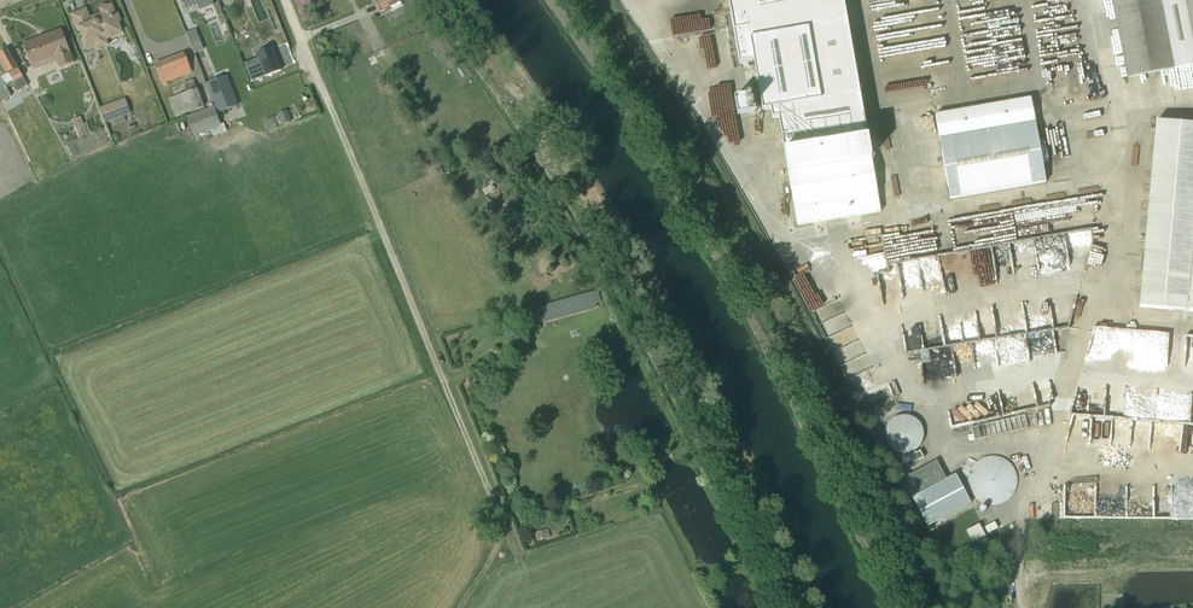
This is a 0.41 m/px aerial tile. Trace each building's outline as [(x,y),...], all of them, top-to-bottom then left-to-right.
[(213,5),(211,0),(180,0),(184,10),(197,5),(199,10),(213,5)] [(380,12),(401,2),(400,0),(374,0),(380,12)] [(643,10),(694,1),(694,0),(642,0),(643,10)] [(740,62),(754,60),(762,108),(770,107),(772,117),(778,117),(797,226),(881,211),(844,0),(729,0),(740,62)] [(1127,78),(1192,65),(1192,0),(1112,0),(1127,78)] [(107,40),(124,34),(119,22),(120,22),(117,15),(115,15),(111,5),(106,7),(105,6),(104,6),(103,6),(102,7),(100,8),(100,10),(101,14),(96,16),(96,17),(90,20),(85,10),(71,16),(77,30),(78,30),(82,41),(80,42),(84,52),(94,48),(95,51),(109,46),(107,40)] [(925,78),(950,73),(942,24),(921,27),(921,26),(908,28),(909,35),(903,35),(904,40),(894,42),(897,59),(880,62),(886,93),(927,86),(925,78)] [(73,63),(61,30),(22,44),(32,70),(56,62),(59,69),(73,63)] [(194,55),(203,51),(195,31),(186,34),(194,55)] [(27,86),(8,51),(0,55),(0,60),(7,74),(0,78),(0,98),(2,101),(11,96),(7,89),(15,85),(18,91),(27,86)] [(263,52),(242,60),(254,90),(275,82),(263,52)] [(167,83),(192,74),(184,53),(154,65),(162,87),(167,85),(167,83)] [(206,85),(217,114),(238,106),(227,77),(206,85)] [(175,118),(204,107),(197,89),(193,80),(183,84),(186,93),(168,100),(175,118)] [(737,116),(755,113),(752,95),(734,98),(737,116)] [(1030,98),(935,114),(950,199),(1045,182),(1030,98)] [(124,117),(131,114),(125,99),(100,108),(106,124),(118,119),(120,124),(126,122),(124,117)] [(220,125),(213,107),(186,117),(193,137),(210,130),(213,137),(227,132),(224,124),(220,125)] [(86,131),(89,130),(86,120),(82,121),(81,118),(71,121),(78,139),(88,136),(86,131)] [(1157,122),(1138,307),(1192,312),(1192,125),(1157,122)] [(731,146),(735,161),(746,158),(740,131),(725,135),(728,147),(731,146)] [(433,178),(443,173),(436,160),(432,162),(429,157),(424,160),(433,178)] [(545,323),(597,309),(595,304),(600,302),(597,291),(540,306),(541,307),(535,309),(539,323),(545,322),(545,323)] [(821,322),(854,400),(861,397),(868,413),(893,402),(885,383),(878,386),(846,311),(821,322)] [(903,347),(903,328),(895,328),(896,348),(903,347)] [(1126,344),(1126,330),(1116,330),(1117,356),(1126,356),(1126,344)] [(994,342),(982,343),(984,361),(994,360),(995,362),(1010,360),(1007,337),(994,339),(994,342)] [(920,350),(921,358),(929,357),(928,349),(920,350)] [(922,438),(923,434),(922,431),(921,428),(920,425),(918,422),(915,420),(912,418),(909,417),(905,416),(902,417),(898,418),(895,419),(893,421),(890,424),(888,427),(887,430),(887,433),(887,437),(888,441),(889,444),(892,447),(894,449),(897,451),(901,452),(904,452),(908,452),(911,451),(915,449),(917,447),(920,445),(921,441),(922,438)] [(983,423),(973,426),(976,436),(986,434),(983,423)] [(924,458),(920,451),(910,456),(913,463),(924,458)] [(1016,486),(1017,481),(1016,475),(1015,471),(1012,467),(1010,464),(1006,461),(1002,459),(999,458),(994,457),(990,457),(985,458),(981,460),(977,463),(974,466),(970,475),(969,479),(969,484),(971,489),(973,493),(975,497),(979,500),(983,502),(987,504),(992,505),(996,504),(1001,503),(1005,501),(1010,498),(1012,494),(1015,490),(1016,486)] [(976,462),(969,458),(960,474),(968,478),(974,466),(976,462)] [(902,479),(928,527),(971,504),(955,474),(946,479),(936,460),(902,479)] [(986,537),(979,524),(967,531),(973,543),(986,537)] [(547,530),(534,533),(536,542),(550,538),(547,530)]
